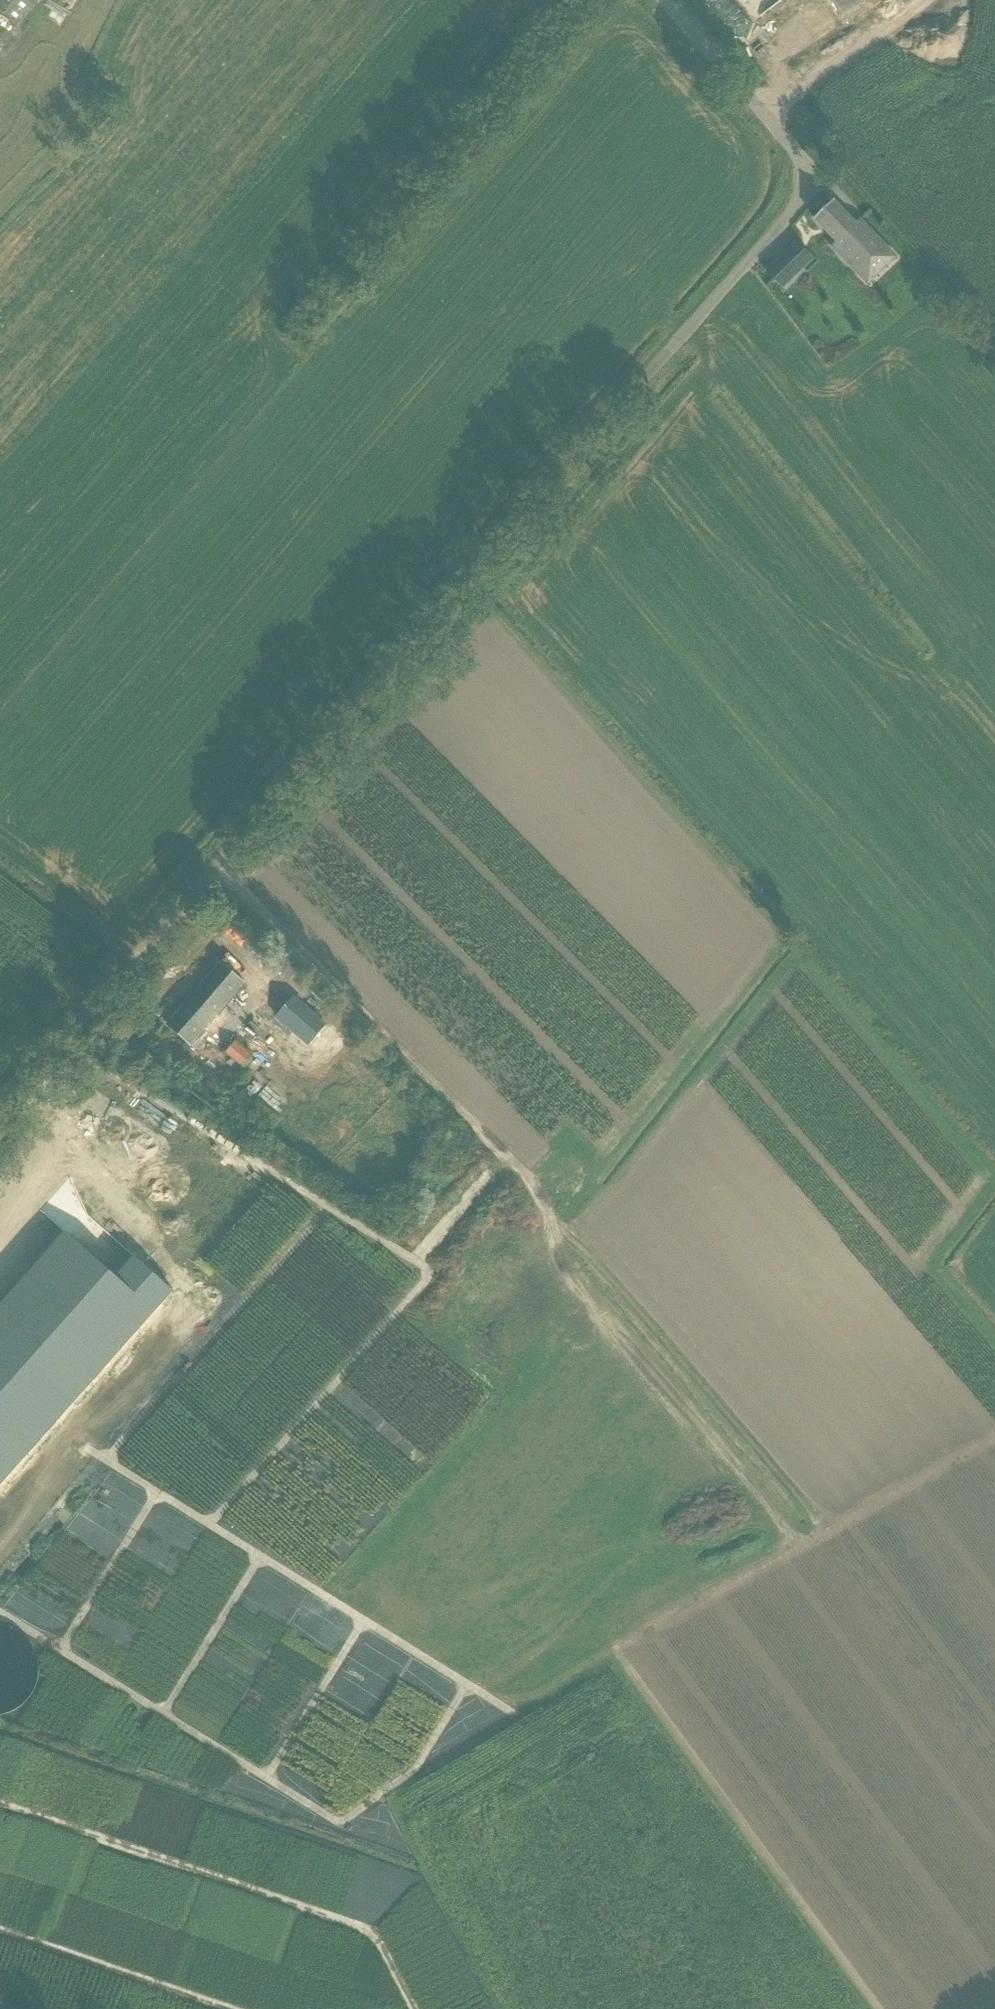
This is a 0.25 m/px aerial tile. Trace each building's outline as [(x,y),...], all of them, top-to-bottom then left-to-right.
[(14,23),(20,28),(33,10),(40,0),(0,0),(0,13),(14,23)] [(833,203),(816,219),(838,242),(833,246),(842,255),(857,271),(856,272),(867,283),(895,257),(884,246),(883,246),(859,221),(855,226),(833,203)] [(783,289),(798,274),(781,256),(765,270),(783,289)] [(245,985),(236,977),(220,964),(168,1025),(192,1045),(206,1028),(214,1035),(224,1023),(218,1017),(245,985)] [(263,1013),(270,1019),(295,993),(289,986),(263,1013)] [(294,997),(276,1018),(309,1046),(327,1025),(294,997)] [(251,1054),(236,1040),(225,1052),(241,1066),(251,1054)] [(424,1132),(420,1146),(431,1149),(435,1135),(424,1132)] [(0,1300),(0,1482),(9,1489),(169,1274),(127,1243),(111,1265),(56,1224),(0,1300)]
